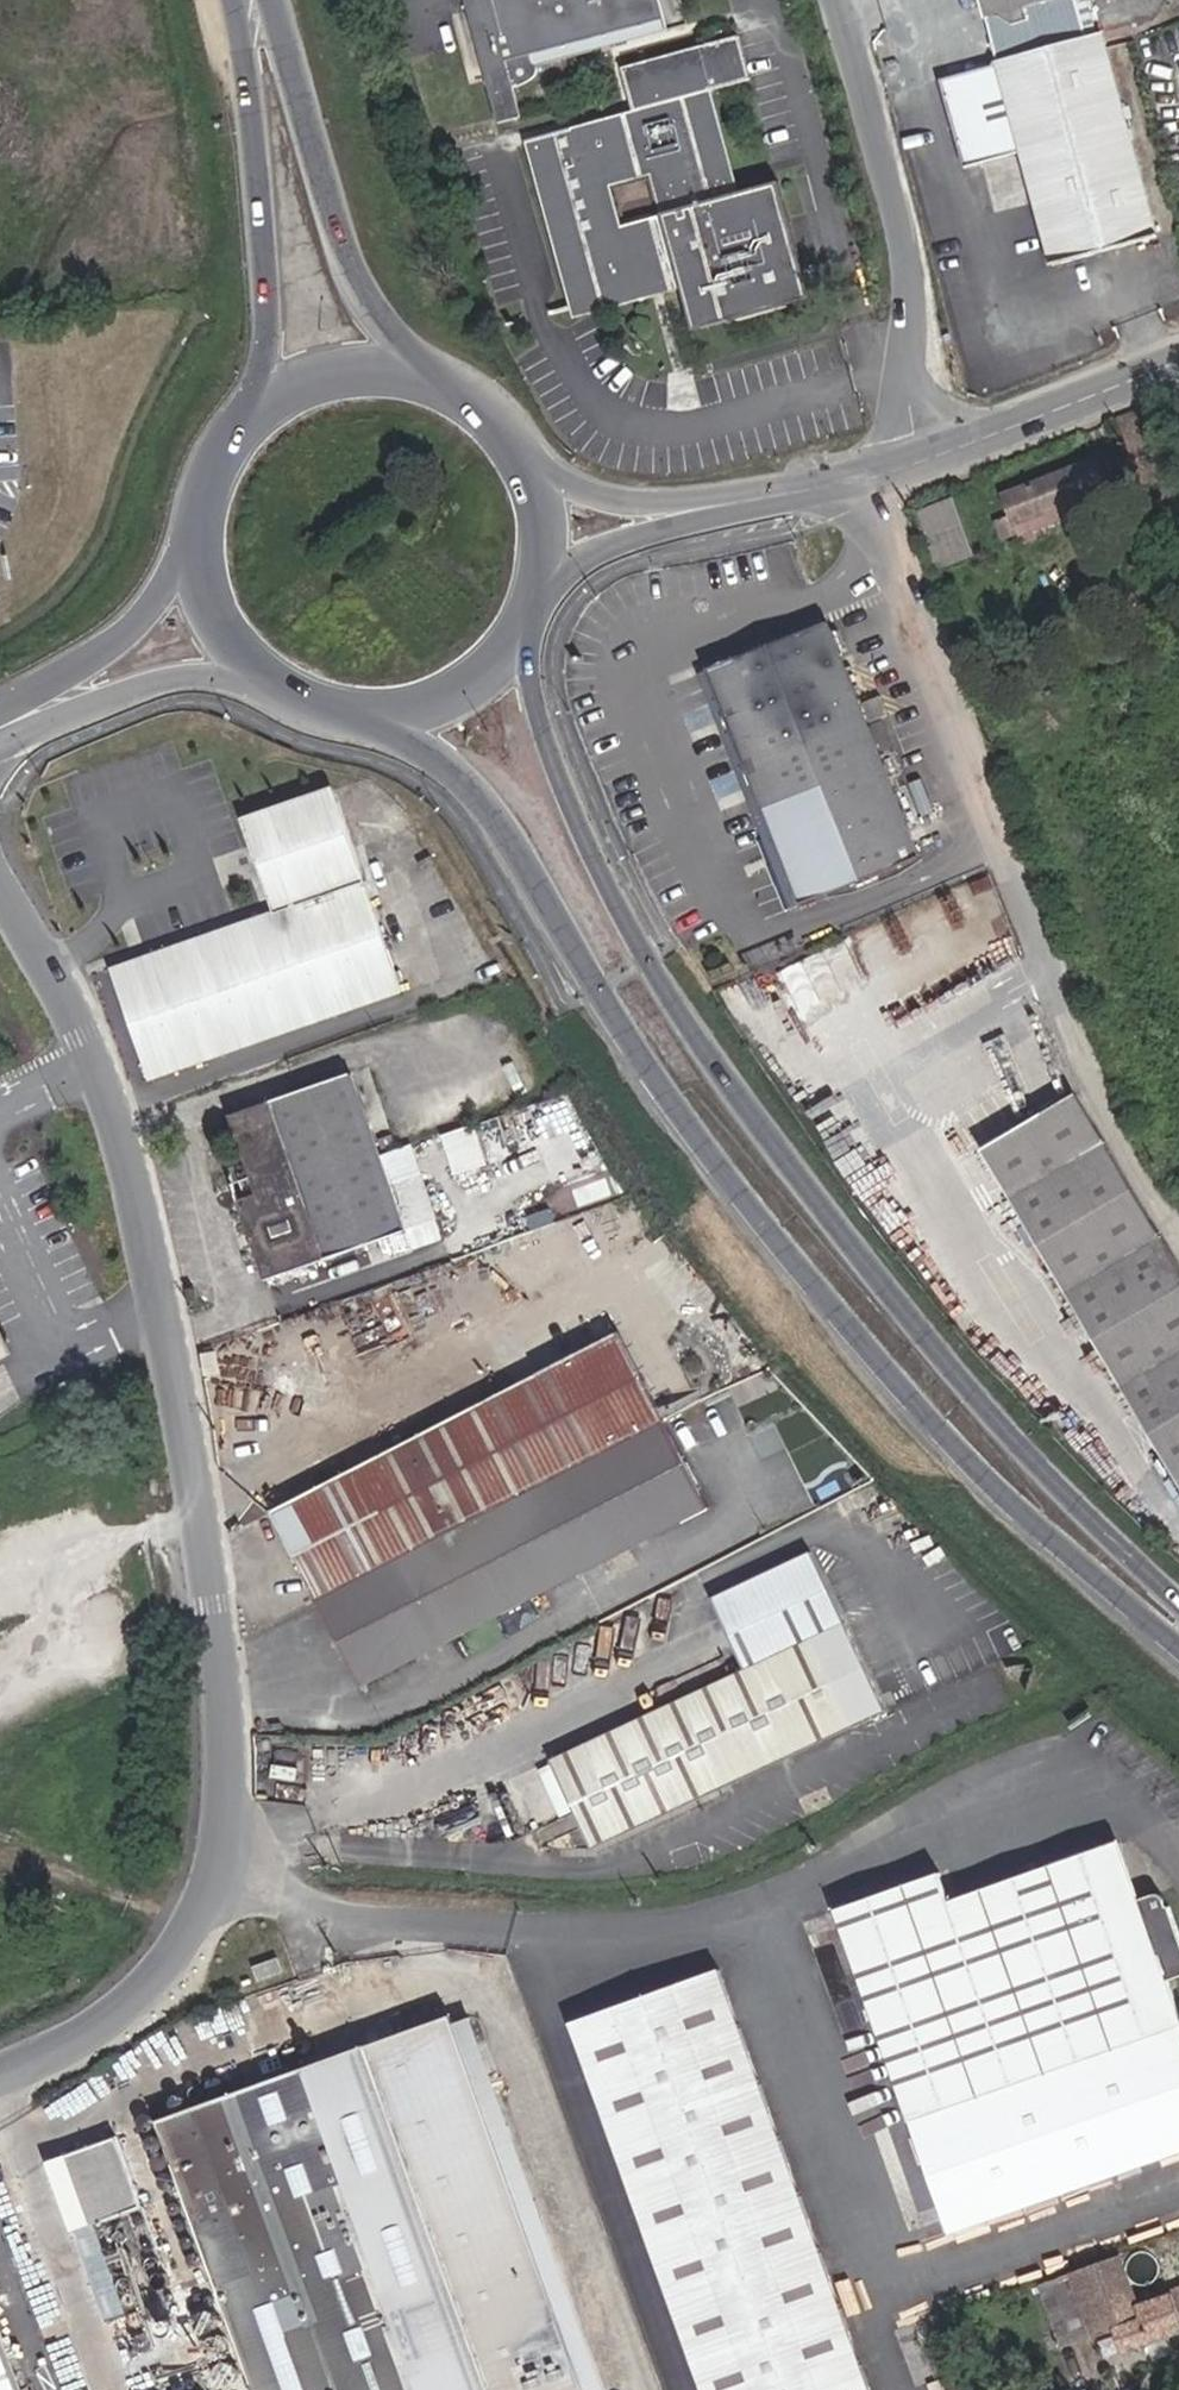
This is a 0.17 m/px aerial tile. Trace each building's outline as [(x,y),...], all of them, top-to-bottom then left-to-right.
[(505,60),(511,59),(514,70),(508,72),(521,118),(544,111),(536,80),(542,79),(551,74),(555,70),(559,63),(559,60),(558,59),(557,57),(554,56),(552,48),(686,12),(683,0),(489,0),(505,60)] [(1012,25),(1034,18),(1031,0),(964,0),(1012,25)] [(690,25),(686,12),(552,48),(554,56),(557,57),(558,59),(559,60),(690,25)] [(1160,231),(1101,26),(996,57),(943,72),(967,160),(1021,146),(1054,261),(1160,231)] [(748,82),(737,39),(623,69),(634,110),(538,135),(586,314),(688,287),(700,331),(811,302),(781,185),(735,197),(708,93),(748,82)] [(999,498),(1014,537),(1105,502),(1090,463),(999,498)] [(936,565),(971,552),(950,494),(915,507),(936,565)] [(1105,502),(1014,537),(1023,559),(1114,524),(1105,502)] [(809,616),(692,669),(798,900),(914,847),(809,616)] [(874,701),(867,685),(849,693),(856,709),(874,701)] [(237,812),(257,868),(348,832),(331,781),(237,812)] [(259,945),(118,1000),(147,1085),(404,999),(348,832),(257,868),(268,902),(247,911),(259,945)] [(103,960),(118,1000),(259,945),(247,911),(186,932),(103,960)] [(252,1177),(233,1183),(262,1277),(400,1234),(351,1078),(233,1115),(252,1177)] [(1075,1095),(982,1153),(1178,1485),(1178,1271),(1075,1095)] [(453,1132),(467,1172),(497,1162),(483,1121),(453,1132)] [(272,1507),(313,1597),(659,1427),(615,1339),(272,1507)] [(223,1365),(218,1343),(205,1346),(210,1368),(223,1365)] [(659,1427),(313,1597),(353,1681),(700,1509),(659,1427)] [(740,1677),(549,1760),(587,1848),(884,1719),(814,1557),(708,1603),(740,1677)] [(906,2119),(979,2093),(984,2107),(1007,2099),(1002,2084),(1040,2071),(1045,2085),(1068,2077),(1077,2074),(1072,2059),(1098,2050),(1177,2021),(1162,1980),(1133,1899),(1113,1843),(947,1903),(936,1871),(830,1909),(906,2119)] [(1178,1974),(1178,1939),(1167,1906),(1166,1905),(1165,1905),(1164,1906),(1162,1901),(1160,1898),(1158,1896),(1155,1894),(1151,1894),(1148,1894),(1133,1899),(1162,1980),(1178,1974)] [(267,1967),(263,1956),(239,1965),(243,1976),(267,1967)] [(715,1971),(567,2025),(699,2389),(867,2389),(715,1971)] [(137,2117),(239,2389),(581,2389),(439,2006),(137,2117)] [(1111,2087),(1098,2050),(1072,2059),(1077,2074),(1068,2077),(1076,2099),(1111,2087)] [(1040,2071),(1002,2084),(1007,2099),(1045,2085),(1040,2071)] [(128,2204),(98,2130),(34,2156),(99,2315),(118,2308),(83,2222),(128,2204)] [(1125,2252),(1040,2282),(1060,2341),(1089,2330),(1090,2334),(1116,2325),(1124,2347),(1178,2328),(1178,2288),(1142,2301),(1125,2252)]
